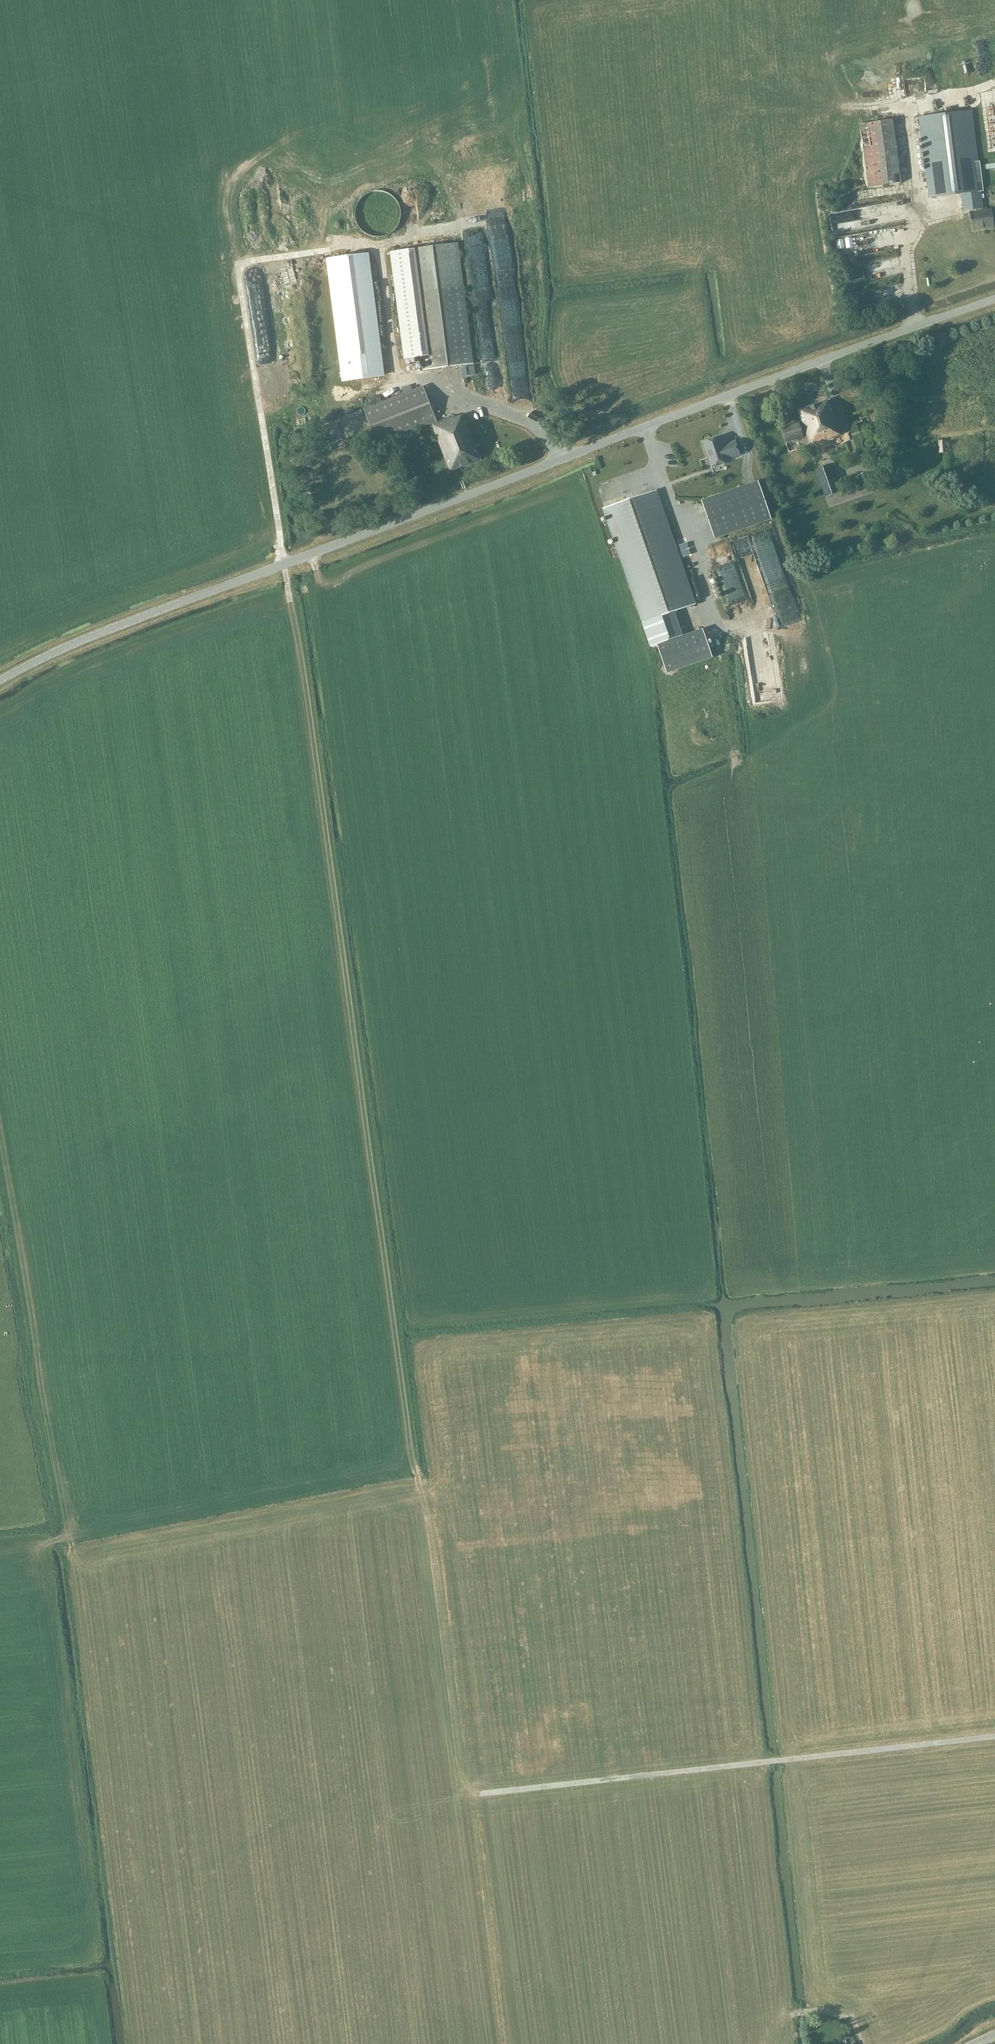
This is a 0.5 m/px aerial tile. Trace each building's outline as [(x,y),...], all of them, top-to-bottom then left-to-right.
[(892,87),(902,84),(900,78),(890,81),(892,87)] [(973,231),(993,228),(991,210),(983,211),(980,192),(983,192),(979,162),(977,162),(971,111),(919,118),(929,198),(960,193),(963,212),(976,210),(976,212),(970,213),(973,231)] [(868,187),(901,183),(893,121),(860,125),(868,187)] [(400,217),(401,213),(400,209),(399,204),(397,201),(394,197),(391,194),(387,192),(383,191),(379,190),(374,190),(370,191),(366,193),(363,196),(360,199),(357,203),(356,207),(355,211),(355,215),(356,219),(358,223),(360,227),(363,230),(366,233),(370,234),(375,235),(379,236),(383,235),(387,234),(391,231),(394,229),(397,225),(399,221),(400,217)] [(423,371),(474,364),(458,243),(408,250),(390,252),(404,359),(421,357),(423,371)] [(367,254),(328,260),(343,380),(383,375),(367,254)] [(862,263),(863,278),(877,277),(876,262),(862,263)] [(822,343),(836,338),(834,333),(820,338),(822,343)] [(377,445),(436,422),(422,387),(363,410),(377,445)] [(810,446),(832,438),(831,436),(840,433),(829,399),(797,410),(810,446)] [(481,460),(475,445),(463,415),(454,418),(453,416),(432,425),(449,472),(481,460)] [(783,428),(788,443),(803,438),(797,423),(783,428)] [(727,460),(740,455),(735,441),(722,446),(719,437),(703,443),(711,466),(727,460)] [(938,440),(939,453),(947,452),(946,439),(938,440)] [(815,469),(825,496),(839,492),(830,465),(815,469)] [(897,470),(895,473),(896,476),(899,477),(902,477),(904,474),(903,471),(900,469),(897,470)] [(701,501),(714,539),(771,519),(758,481),(701,501)] [(604,508),(642,618),(693,600),(655,491),(604,508)] [(721,583),(724,582),(725,589),(732,588),(729,568),(719,569),(721,583)] [(702,629),(657,645),(667,673),(712,657),(702,629)]
